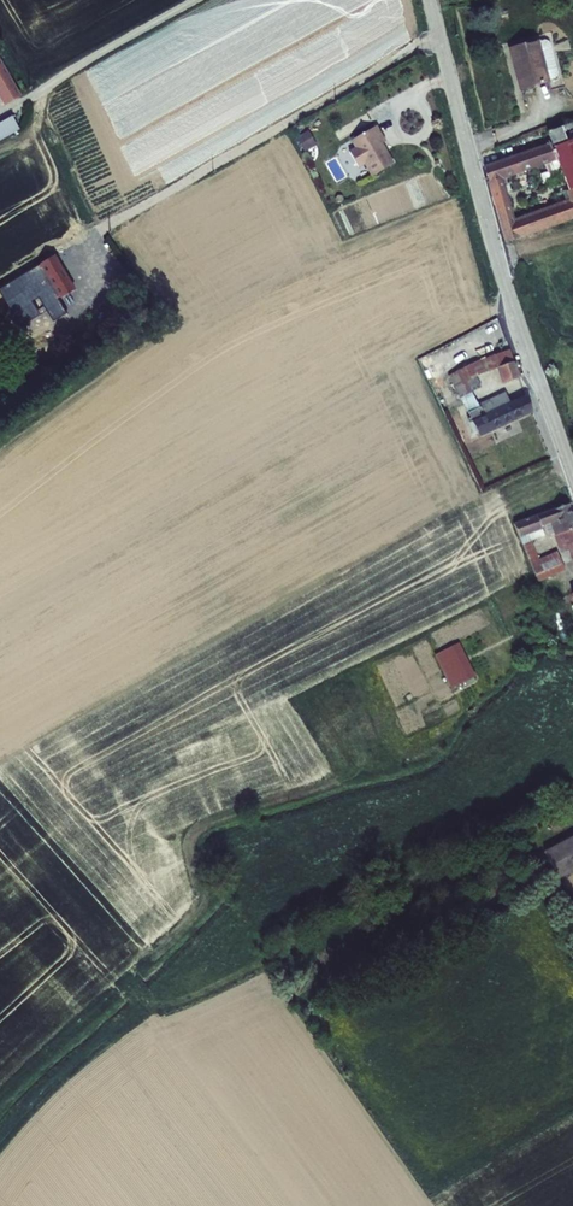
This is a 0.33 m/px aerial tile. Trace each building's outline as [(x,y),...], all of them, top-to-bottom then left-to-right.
[(535,38),(504,46),(516,88),(547,80),(535,38)] [(22,97),(0,59),(0,100),(4,107),(22,97)] [(12,117),(0,124),(0,141),(20,130),(12,117)] [(508,241),(572,218),(572,123),(547,132),(550,142),(486,165),(508,241)] [(386,139),(377,124),(353,138),(357,146),(351,150),(360,165),(366,161),(373,174),(395,161),(385,144),(383,145),(381,142),(386,139)] [(302,152),(316,145),(308,129),(294,137),(302,152)] [(60,257),(11,286),(26,308),(43,297),(52,309),(58,305),(65,316),(87,300),(70,274),(67,268),(60,257)] [(14,309),(4,293),(0,295),(0,314),(2,317),(14,309)] [(450,376),(477,434),(531,409),(524,396),(509,402),(505,392),(479,404),(473,392),(484,387),(480,379),(494,372),(500,387),(523,377),(510,348),(450,376)] [(562,563),(559,553),(539,560),(533,540),(548,534),(544,524),(553,520),(564,550),(571,547),(572,553),(572,515),(568,503),(513,524),(530,574),(534,572),(562,563)] [(459,644),(434,656),(450,688),(475,676),(459,644)] [(543,852),(558,877),(572,868),(572,834),(543,852)]
